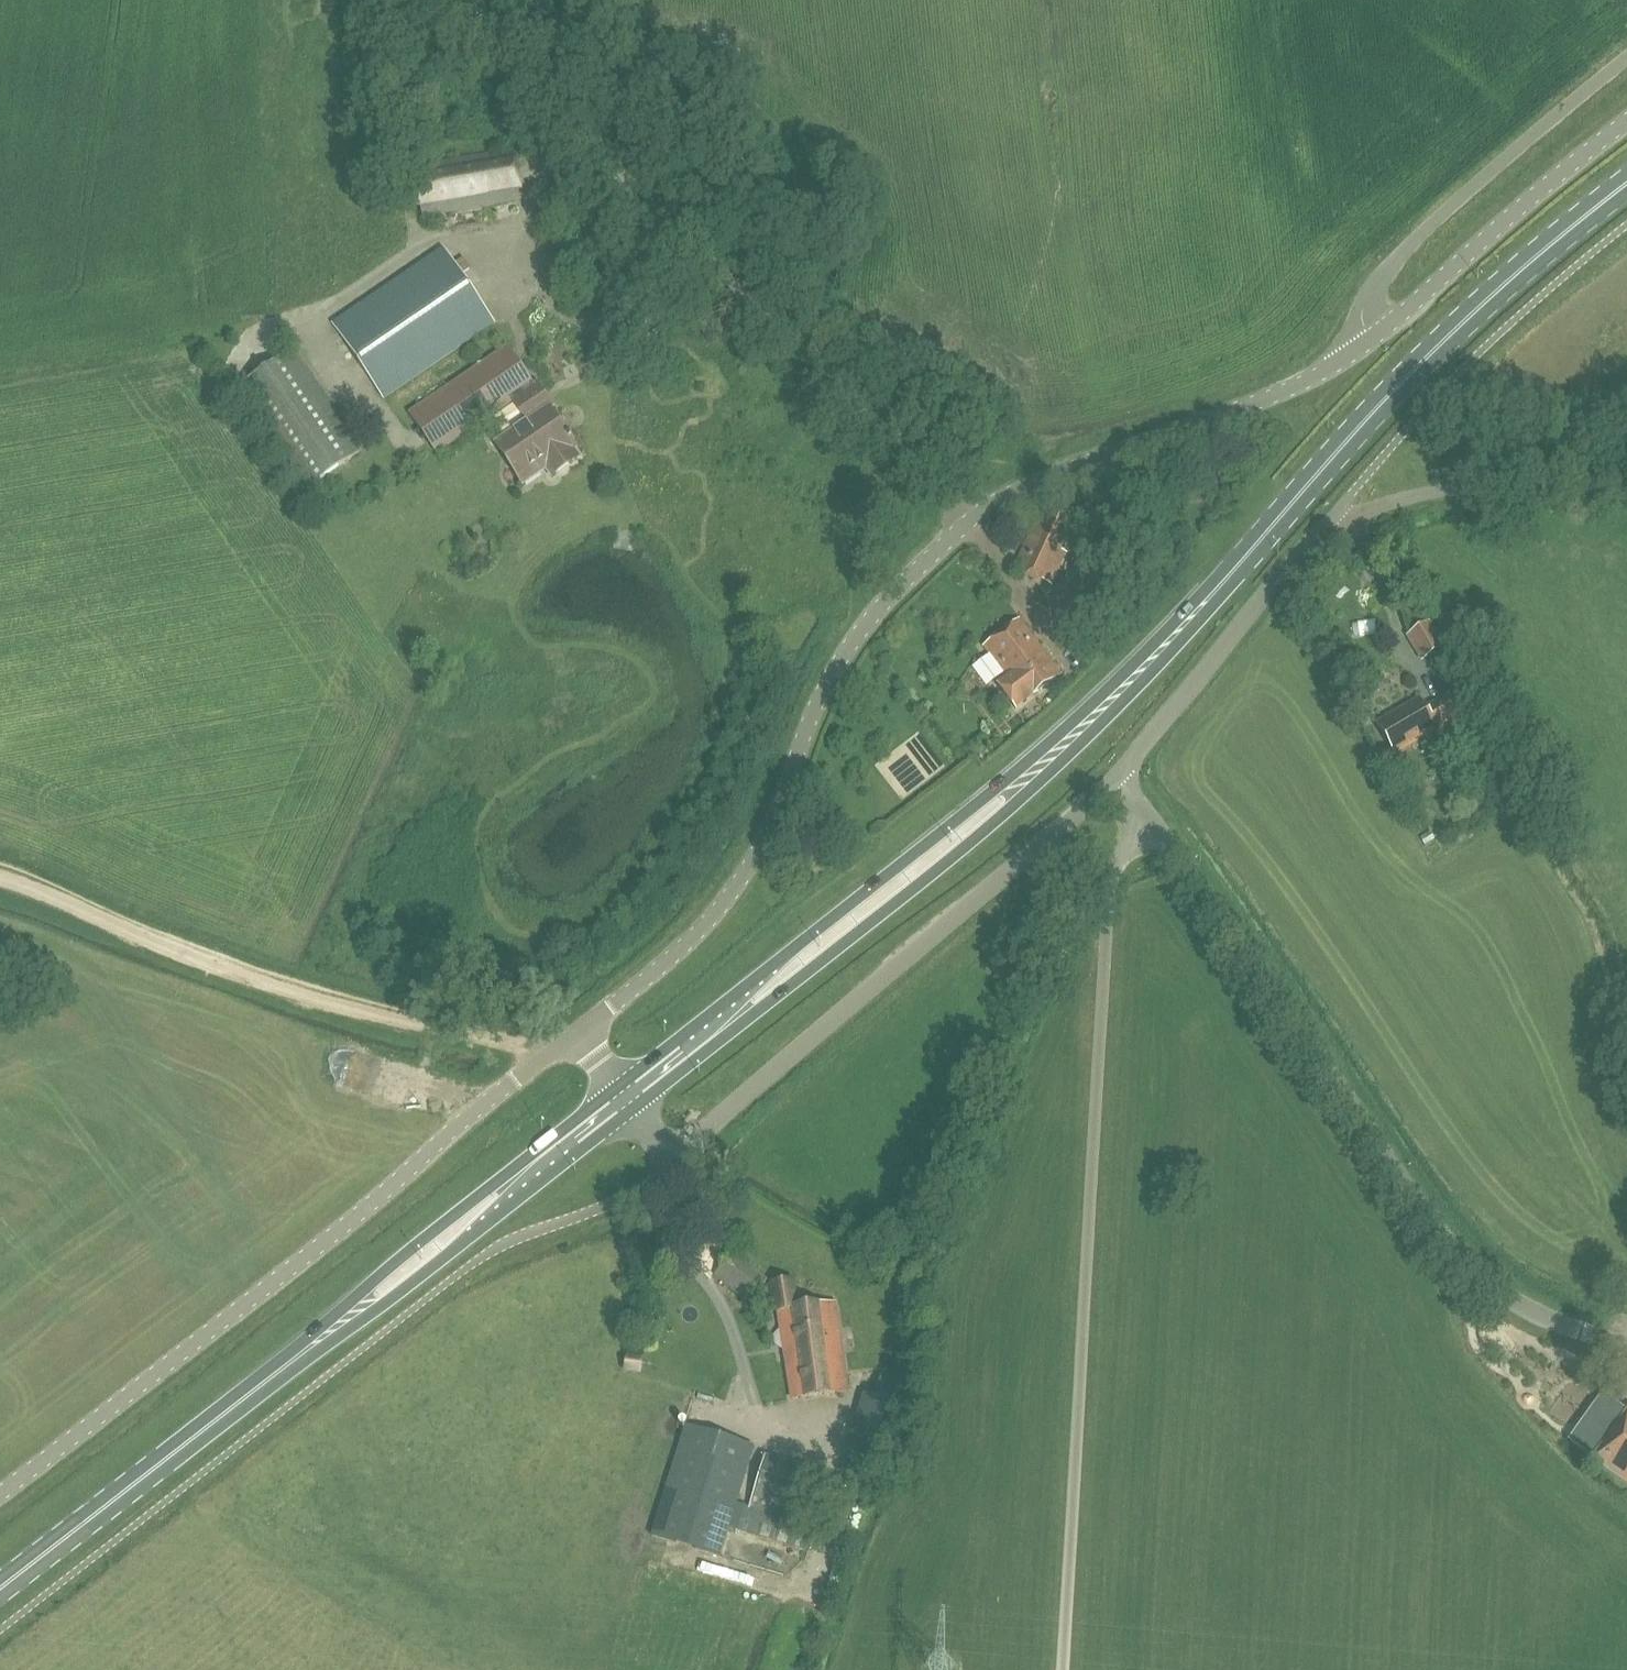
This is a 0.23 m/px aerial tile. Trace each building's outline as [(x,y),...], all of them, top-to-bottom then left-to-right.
[(424,215),(519,199),(511,150),(416,165),(424,215)] [(383,397),(480,331),(493,322),(443,248),(333,323),(383,397)] [(524,485),(547,469),(551,474),(578,456),(573,448),(575,447),(507,347),(410,413),(436,451),(516,397),(531,420),(496,443),(524,485)] [(305,488),(360,451),(291,351),(237,388),(305,488)] [(1082,525),(1042,507),(1013,569),(1053,587),(1069,553),(1061,550),(1067,538),(1074,542),(1082,525)] [(1414,627),(1426,620),(1418,604),(1405,611),(1414,627)] [(1020,620),(983,648),(1008,680),(997,688),(1015,713),(1063,675),(1020,620)] [(1406,635),(1423,661),(1447,646),(1431,620),(1406,635)] [(1395,754),(1456,717),(1444,697),(1425,708),(1419,698),(1377,723),(1395,754)] [(749,1302),(768,1279),(733,1252),(715,1275),(749,1302)] [(771,1284),(776,1311),(779,1311),(791,1399),(859,1390),(856,1372),(844,1373),(834,1302),(797,1307),(793,1281),(771,1284)] [(851,1438),(899,1452),(911,1407),(862,1393),(851,1438)] [(1624,1418),(1599,1399),(1569,1440),(1595,1459),(1594,1459),(1626,1483),(1626,1415),(1624,1418)] [(651,1535),(719,1557),(752,1449),(730,1442),(684,1428),(651,1535)] [(764,1458),(748,1508),(812,1528),(828,1478),(764,1458)]
